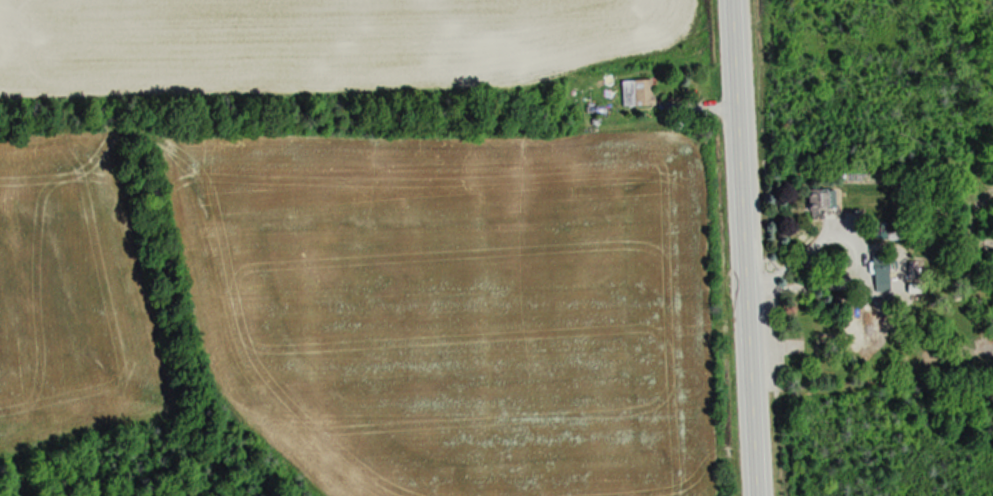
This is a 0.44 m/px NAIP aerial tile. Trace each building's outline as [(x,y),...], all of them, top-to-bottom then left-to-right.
[(621,80),(621,106),(651,106),(651,80),(621,80)] [(810,189),(810,210),(834,210),(834,189),(810,189)] [(873,286),(888,285),(885,257),(870,259),(873,286)] [(848,303),(850,347),(878,346),(876,302),(848,303)]
